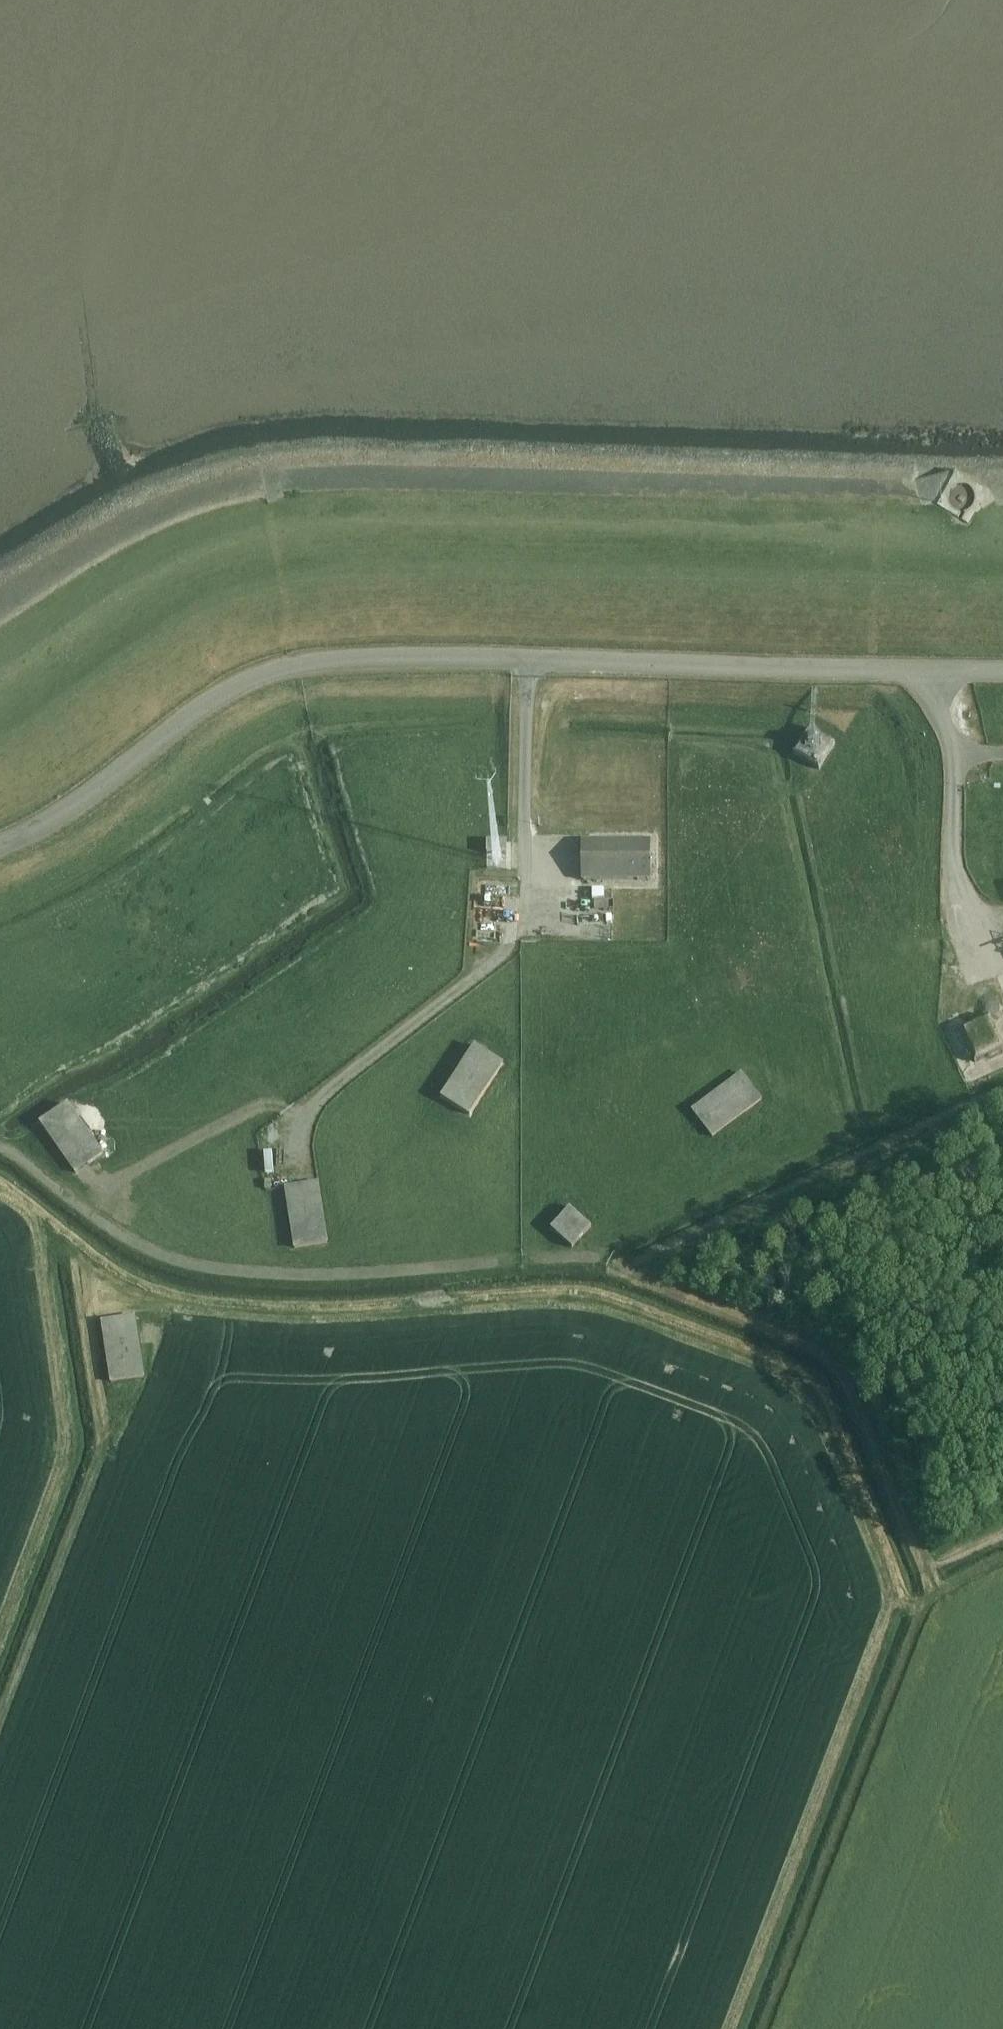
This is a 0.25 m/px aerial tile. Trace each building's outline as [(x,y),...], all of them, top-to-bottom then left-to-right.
[(968,523),(987,493),(957,474),(938,505),(968,523)] [(832,741),(806,726),(791,753),(817,768),(832,741)] [(581,880),(649,880),(649,841),(582,840),(581,880)] [(975,1063),(1002,1052),(1002,1049),(993,1023),(964,1035),(975,1063)] [(505,1064),(475,1045),(441,1098),(471,1117),(505,1064)] [(763,1100),(743,1072),(692,1110),(713,1138),(763,1100)] [(40,1123),(77,1174),(104,1153),(67,1103),(40,1123)] [(285,1187),(295,1249),(330,1243),(319,1182),(285,1187)] [(592,1227),(571,1208),(551,1229),(572,1249),(592,1227)] [(102,1322),(112,1385),(146,1380),(136,1317),(102,1322)]
